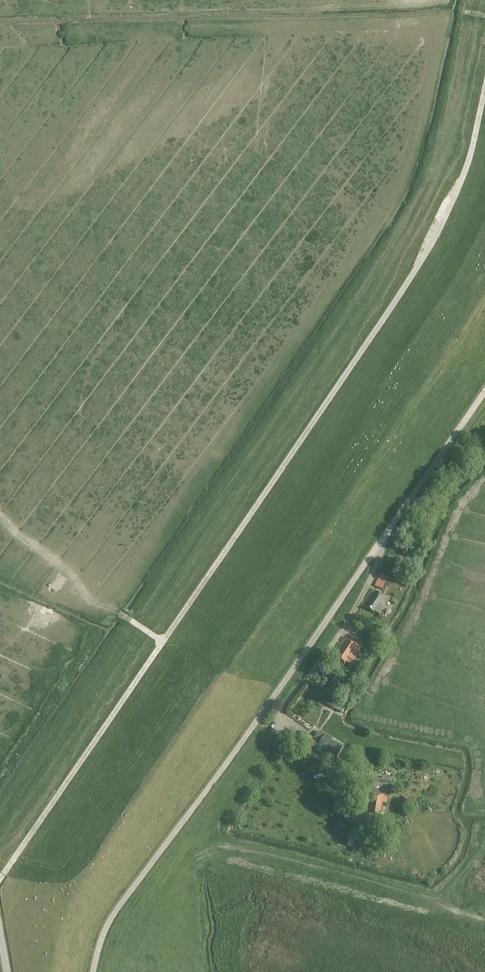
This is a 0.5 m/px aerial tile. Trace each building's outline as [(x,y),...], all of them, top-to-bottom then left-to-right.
[(387,576),(379,573),(373,585),(381,589),(387,576)] [(374,587),(364,605),(386,618),(396,600),(374,587)] [(361,647),(344,637),(334,653),(351,663),(361,647)] [(345,742),(322,728),(311,745),(334,759),(345,742)] [(373,794),(387,795),(389,780),(379,779),(379,780),(368,779),(367,791),(373,792),(373,794)] [(362,818),(377,819),(379,804),(384,805),(385,797),(365,795),(362,818)]
